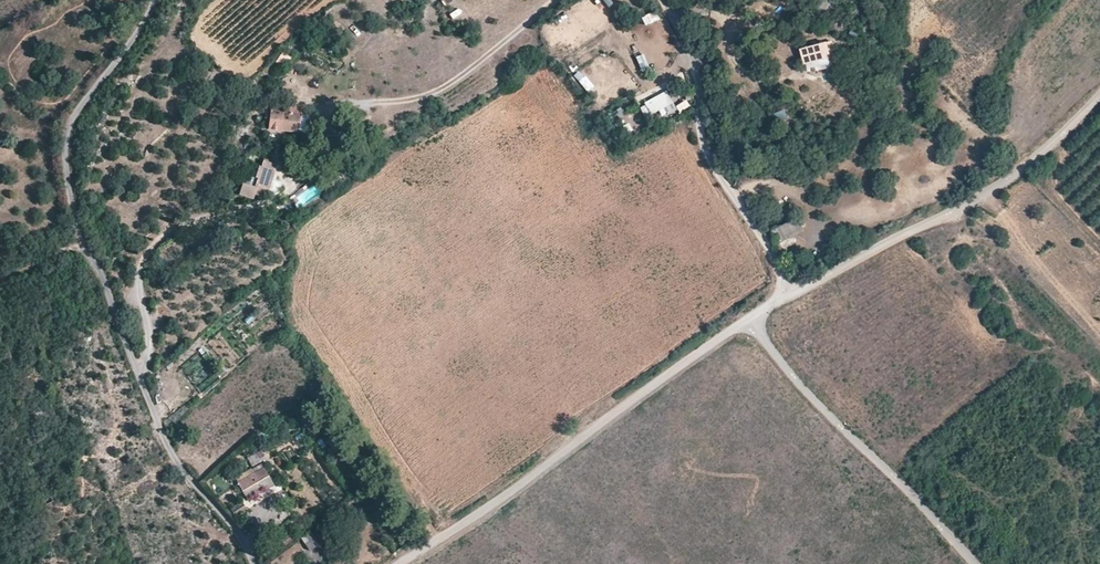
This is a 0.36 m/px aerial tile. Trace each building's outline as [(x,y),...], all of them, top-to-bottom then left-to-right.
[(655,11),(641,18),(646,26),(659,19),(655,11)] [(805,65),(830,58),(826,43),(802,49),(805,65)] [(635,58),(641,73),(650,69),(643,54),(635,58)] [(590,93),(595,86),(578,72),(572,79),(590,93)] [(638,105),(645,121),(677,108),(669,92),(638,105)] [(298,132),(300,113),(291,112),(266,109),(265,118),(271,119),(270,129),(298,132)] [(273,172),(275,165),(263,161),(261,167),(260,166),(256,178),(259,178),(254,194),(262,196),(265,195),(272,197),(278,194),(281,183),(276,180),(277,174),(273,172)] [(779,244),(805,231),(798,218),(773,231),(779,244)] [(253,467),(264,460),(259,452),(248,458),(253,467)] [(265,469),(260,471),(238,483),(247,498),(252,496),(254,498),(260,494),(258,492),(273,484),(265,469)] [(236,515),(245,509),(241,503),(231,508),(236,515)] [(279,528),(294,514),(287,506),(272,521),(279,528)] [(285,546),(297,537),(293,532),(281,540),(285,546)] [(332,557),(318,536),(301,547),(312,563),(322,563),(332,557)]
